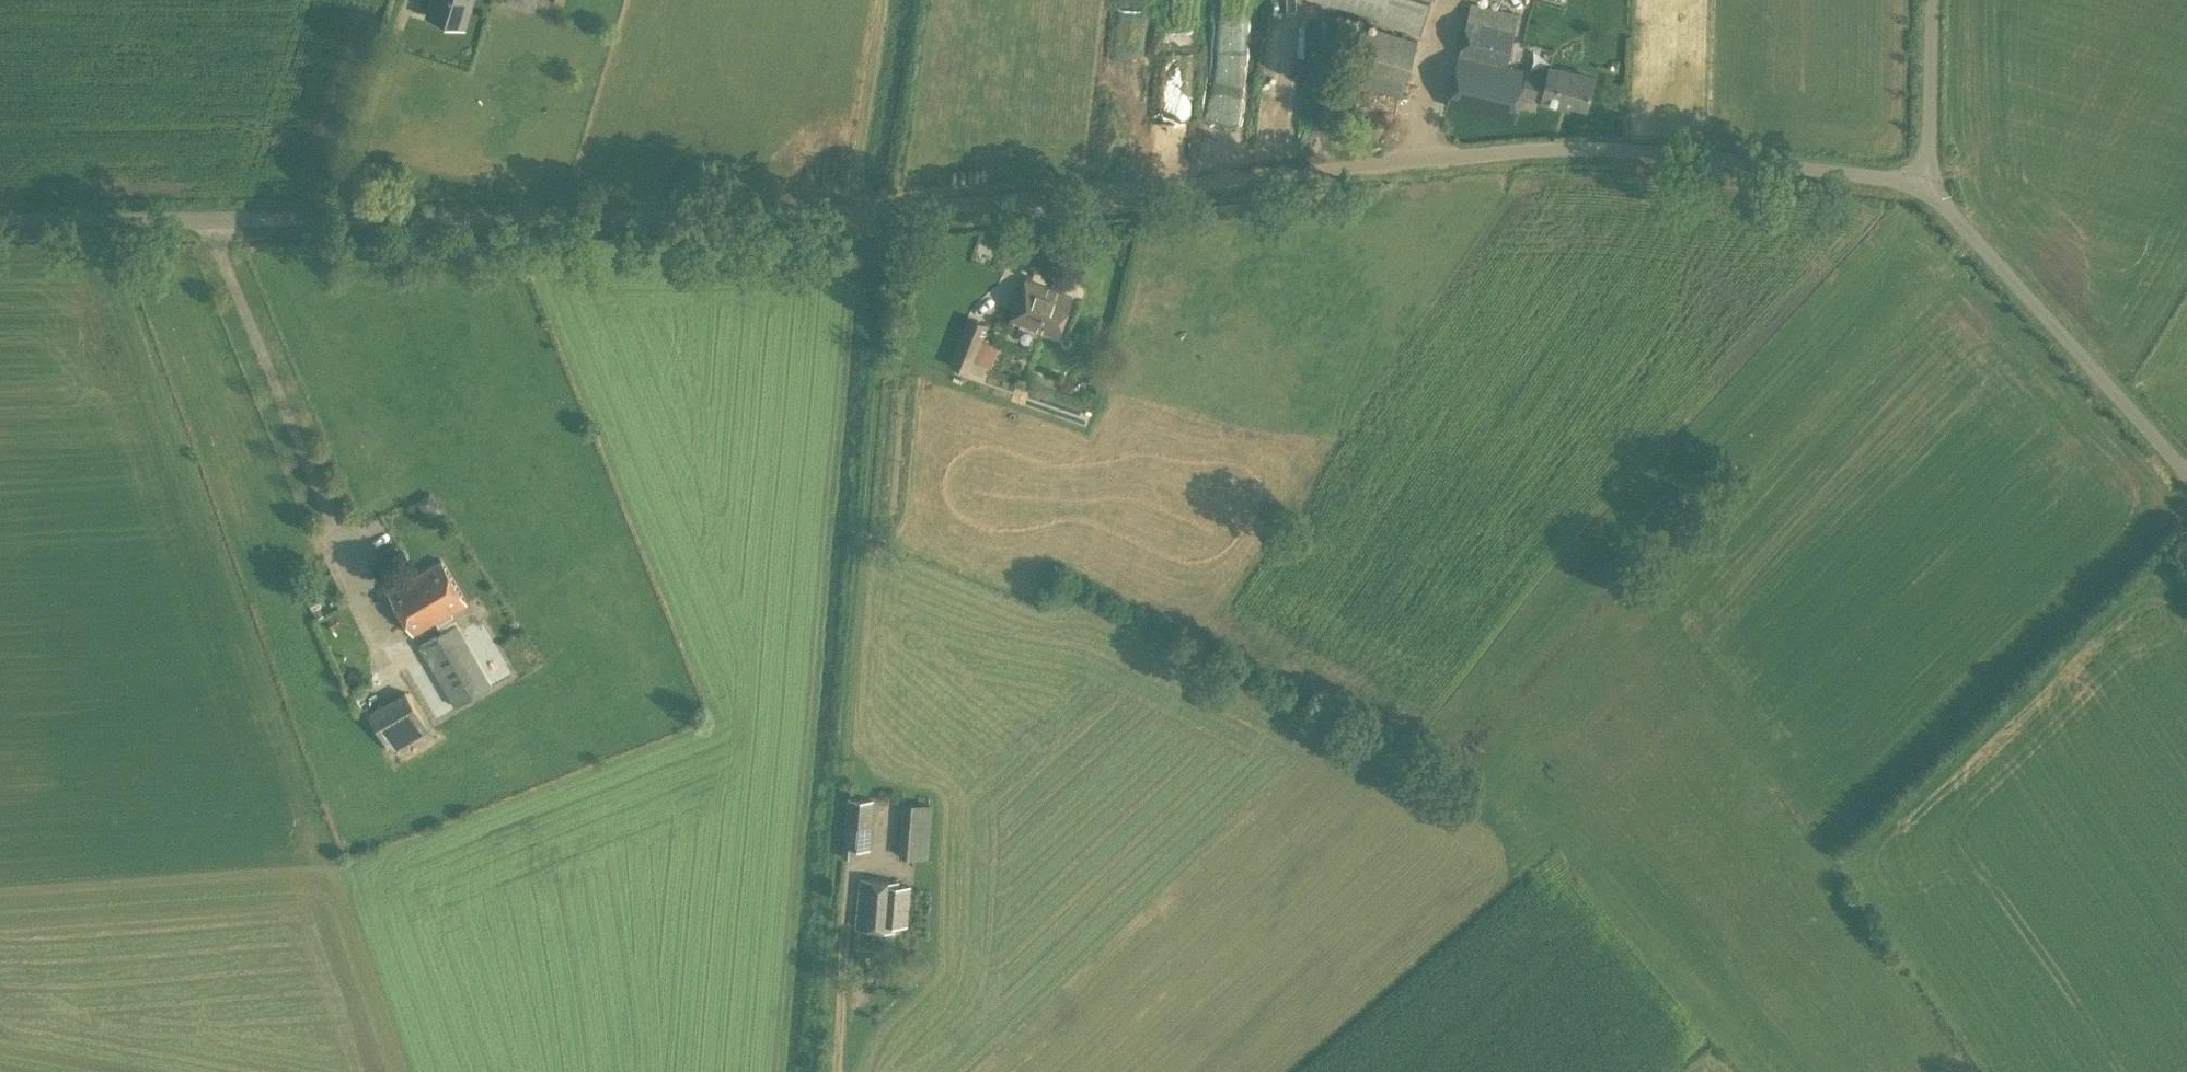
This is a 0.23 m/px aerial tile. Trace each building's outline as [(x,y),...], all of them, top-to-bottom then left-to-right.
[(426,15),(464,27),(472,0),(431,0),(426,15)] [(533,11),(537,0),(504,0),(504,2),(533,11)] [(1412,30),(1421,0),(1327,0),(1382,16),(1381,21),(1412,30)] [(1547,73),(1527,69),(1507,65),(1518,13),(1471,1),(1445,105),(1514,122),(1521,94),(1541,99),(1540,100),(1561,105),(1562,101),(1586,107),(1594,77),(1549,66),(1547,73)] [(1402,98),(1417,40),(1368,25),(1352,81),(1402,98)] [(1011,317),(1055,336),(1072,296),(1027,281),(1011,317)] [(965,316),(949,364),(983,375),(987,365),(991,367),(999,344),(982,338),(987,323),(965,316)] [(441,560),(388,591),(412,633),(466,602),(441,560)] [(451,709),(454,707),(492,684),(492,683),(510,672),(496,648),(478,659),(456,622),(418,645),(425,657),(421,659),(451,709)] [(367,712),(391,752),(429,729),(405,689),(367,712)] [(847,797),(843,857),(848,857),(849,847),(870,848),(873,799),(847,797)] [(926,858),(931,806),(905,804),(900,856),(926,858)] [(860,879),(856,926),(894,929),(898,882),(860,879)]
